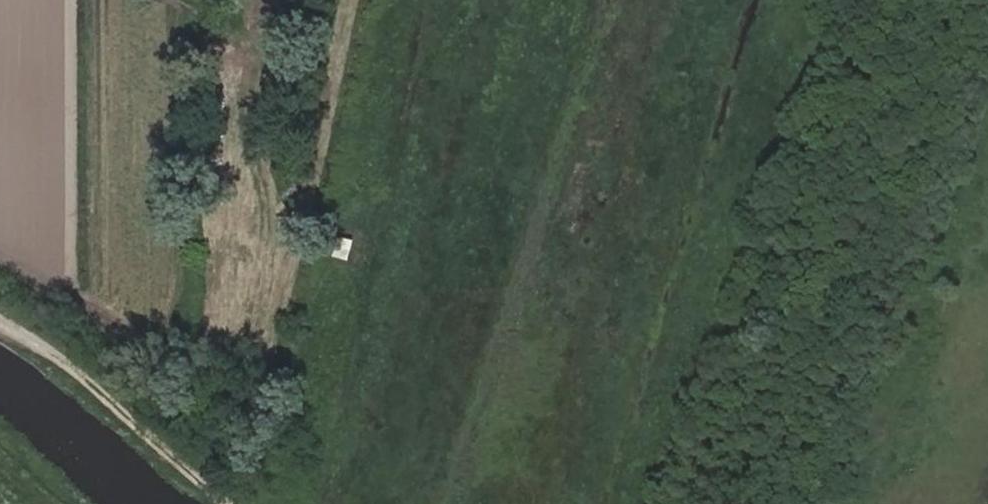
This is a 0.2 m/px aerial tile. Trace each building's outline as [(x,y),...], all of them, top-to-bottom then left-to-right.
[(336,234),(332,256),(348,259),(352,237),(336,234)]
